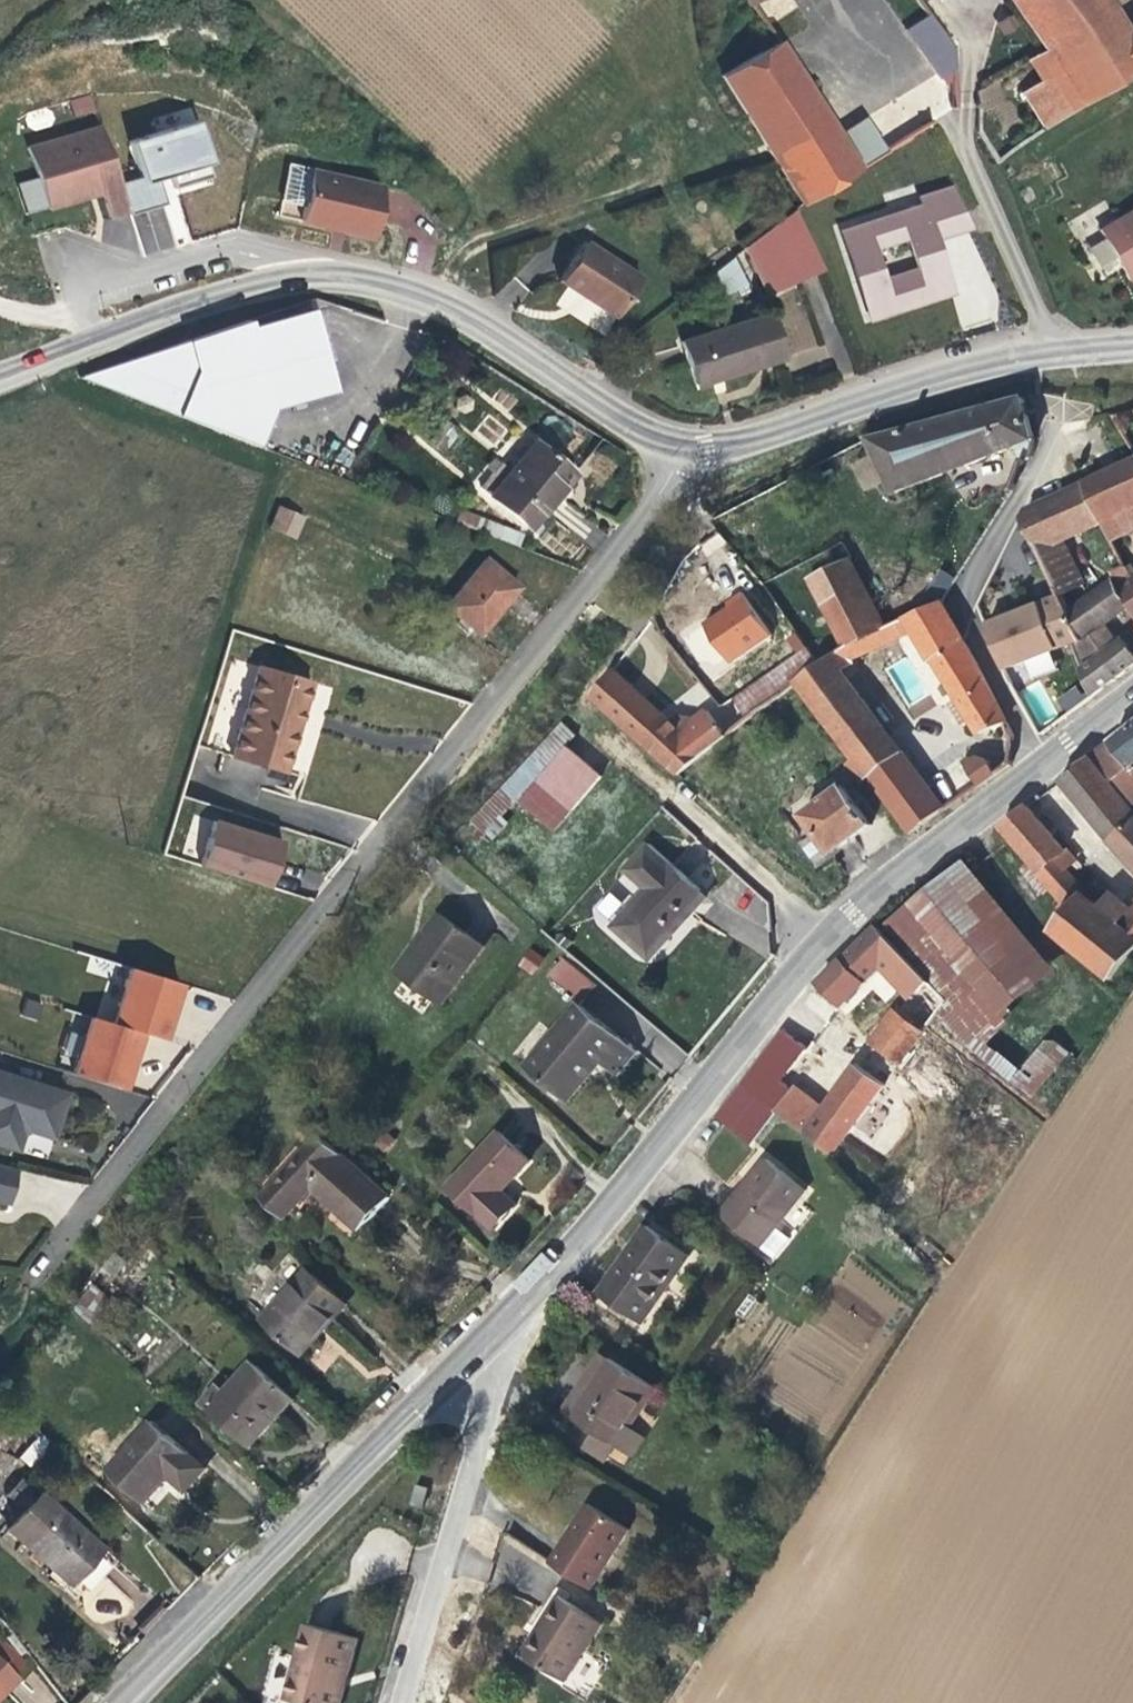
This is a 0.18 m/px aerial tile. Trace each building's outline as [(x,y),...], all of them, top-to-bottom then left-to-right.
[(763,9),(771,3),(769,0),(757,0),(763,9)] [(1113,0),(1017,0),(1056,55),(1070,71),(1094,108),(1132,82),(1132,29),(1113,0)] [(940,66),(949,59),(957,52),(934,18),(916,29),(940,66)] [(737,79),(784,158),(814,206),(870,173),(851,143),(790,48),(774,58),(737,79)] [(949,64),(957,64),(957,52),(949,59),(949,64)] [(1056,55),(1038,67),(1051,86),(1070,71),(1056,55)] [(1033,97),(1055,133),(1094,108),(1070,71),(1051,86),(1033,97)] [(92,95),(71,99),(74,116),(95,112),(92,95)] [(192,106),(156,119),(161,133),(196,120),(192,106)] [(881,122),(851,143),(870,173),(901,153),(881,122)] [(132,211),(107,126),(34,148),(53,209),(94,197),(92,191),(103,188),(112,217),(132,211)] [(376,237),(387,186),(294,165),(282,216),(330,227),(331,223),(350,228),(349,231),(376,237)] [(94,197),(105,194),(103,188),(92,191),(94,197)] [(865,320),(953,299),(961,329),(996,321),(965,192),(842,222),(865,320)] [(808,212),(757,250),(782,301),(835,273),(808,212)] [(1108,235),(1132,277),(1132,220),(1108,235)] [(349,231),(350,228),(331,223),(330,227),(349,231)] [(650,281),(591,249),(569,289),(629,322),(650,281)] [(737,259),(715,270),(730,300),(752,289),(737,259)] [(337,393),(314,309),(253,326),(252,321),(85,375),(85,376),(262,446),(276,410),(337,393)] [(795,360),(783,316),(693,342),(705,381),(729,375),(731,381),(795,360)] [(1042,437),(1036,398),(879,441),(907,501),(1042,437)] [(481,484),(535,528),(579,471),(536,436),(511,469),(499,461),(481,484)] [(1096,483),(1111,519),(1114,523),(1132,513),(1132,464),(1096,483)] [(1096,483),(1030,516),(1037,536),(1062,596),(1094,579),(1085,563),(1076,567),(1064,543),(1111,519),(1096,483)] [(311,517),(291,504),(280,522),(301,535),(311,517)] [(1114,523),(1121,540),(1132,533),(1132,513),(1114,523)] [(525,587),(487,559),(449,604),(487,634),(525,587)] [(1131,562),(1113,574),(1132,609),(1132,565),(1131,562)] [(826,675),(807,692),(874,779),(922,841),(1007,780),(998,767),(994,765),(986,765),(982,768),(978,763),(935,794),(848,680),(921,634),(989,741),(1013,728),(969,643),(950,613),(895,636),(860,564),(820,583),(854,653),(826,675)] [(742,592),(697,623),(726,665),(771,635),(742,592)] [(1063,598),(993,628),(1009,674),(1074,649),(1083,644),(1063,598)] [(1132,674),(1132,652),(1124,639),(1082,665),(1099,699),(1132,674)] [(814,653),(742,707),(758,728),(807,692),(826,675),(814,653)] [(336,683),(239,656),(208,744),(306,775),(336,683)] [(677,728),(621,670),(601,702),(688,781),(736,744),(717,722),(702,734),(698,729),(684,724),(677,728)] [(1076,684),(1055,697),(1064,711),(1084,698),(1076,684)] [(1045,736),(1068,720),(1058,706),(1037,720),(1045,736)] [(580,731),(566,718),(468,822),(482,836),(580,731)] [(1132,762),(1132,736),(1122,744),(1132,762)] [(1098,762),(1115,786),(1132,772),(1132,762),(1122,744),(1098,762)] [(610,777),(572,747),(527,801),(563,832),(610,777)] [(1132,811),(1115,786),(1098,762),(1066,786),(1132,870),(1132,811)] [(1132,811),(1132,772),(1115,786),(1132,811)] [(852,794),(812,822),(824,840),(839,861),(880,833),(852,794)] [(1007,831),(1074,920),(1056,941),(1111,990),(1132,961),(1132,921),(1122,936),(1085,905),(1060,873),(1075,858),(1031,813),(1007,831)] [(217,818),(202,863),(272,885),(287,840),(261,833),(259,835),(250,832),(250,829),(217,818)] [(826,870),(839,861),(824,840),(812,849),(826,870)] [(657,957),(682,929),(674,921),(700,888),(652,843),(627,874),(651,895),(623,928),(657,957)] [(918,910),(894,928),(1006,1024),(1059,982),(972,869),(918,910)] [(674,921),(682,929),(710,896),(700,888),(674,921)] [(606,927),(620,899),(603,891),(590,920),(606,927)] [(445,904),(398,959),(433,989),(482,936),(445,904)] [(1006,1024),(894,928),(884,937),(949,1007),(943,1017),(972,1050),(1006,1024)] [(861,1071),(887,1096),(931,1035),(943,1017),(949,1007),(884,937),(810,1013),(808,1017),(833,1038),(882,976),(912,1006),(861,1071)] [(517,966),(532,975),(542,957),(527,948),(517,966)] [(558,978),(590,1007),(603,989),(573,961),(558,978)] [(173,1041),(188,983),(129,967),(115,1022),(90,1016),(75,1075),(134,1091),(148,1034),(173,1041)] [(609,1067),(631,1043),(590,1007),(538,1066),(579,1103),(609,1067)] [(751,1089),(788,1122),(838,1166),(887,1096),(861,1071),(829,1113),(805,1096),(825,1067),(790,1040),(751,1089)] [(647,1058),(631,1043),(609,1067),(627,1081),(647,1058)] [(1009,1097),(1030,1114),(1056,1082),(1036,1065),(1009,1097)] [(59,1137),(72,1093),(0,1070),(0,1143),(21,1150),(28,1134),(34,1131),(59,1137)] [(751,1089),(723,1124),(762,1157),(788,1122),(751,1089)] [(509,1191),(537,1161),(505,1134),(457,1190),(502,1229),(524,1202),(509,1191)] [(326,1136),(312,1153),(321,1161),(336,1143),(326,1136)] [(312,1153),(272,1198),(295,1221),(320,1190),(372,1234),(400,1199),(336,1143),(321,1161),(312,1153)] [(25,1169),(0,1163),(0,1201),(16,1204),(25,1169)] [(728,1223),(784,1266),(789,1268),(803,1249),(799,1246),(789,1239),(818,1202),(778,1172),(754,1202),(749,1198),(728,1223)] [(702,1260),(662,1234),(615,1298),(655,1329),(702,1260)] [(843,1268),(822,1330),(875,1348),(896,1286),(843,1268)] [(272,1321),(311,1356),(356,1306),(316,1272),(272,1321)] [(89,1283),(76,1307),(92,1316),(105,1293),(89,1283)] [(582,1419),(619,1364),(610,1358),(572,1413),(582,1419)] [(295,1396),(258,1364),(219,1408),(257,1441),(295,1396)] [(662,1391),(619,1364),(582,1419),(603,1434),(625,1447),(639,1427),(662,1391)] [(0,1431),(0,1452),(8,1459),(29,1431),(11,1416),(0,1431)] [(155,1421),(114,1470),(149,1499),(168,1475),(187,1489),(206,1465),(155,1421)] [(657,1439),(639,1427),(625,1447),(643,1459),(657,1439)] [(625,1447),(603,1434),(593,1451),(615,1464),(625,1447)] [(56,1453),(40,1441),(20,1465),(36,1478),(56,1453)] [(432,1490),(422,1486),(413,1507),(424,1511),(432,1490)] [(44,1497),(12,1535),(76,1586),(105,1550),(44,1497)] [(591,1504),(552,1562),(594,1589),(631,1530),(591,1504)] [(558,1595),(539,1626),(547,1632),(531,1660),(564,1682),(601,1623),(558,1595)] [(284,1701),(296,1702),(341,1702),(355,1638),(303,1625),(284,1701)] [(547,1632),(539,1626),(522,1653),(531,1660),(547,1632)] [(0,1636),(0,1653),(22,1673),(31,1664),(0,1636)] [(0,1658),(0,1701),(22,1679),(0,1658)]
